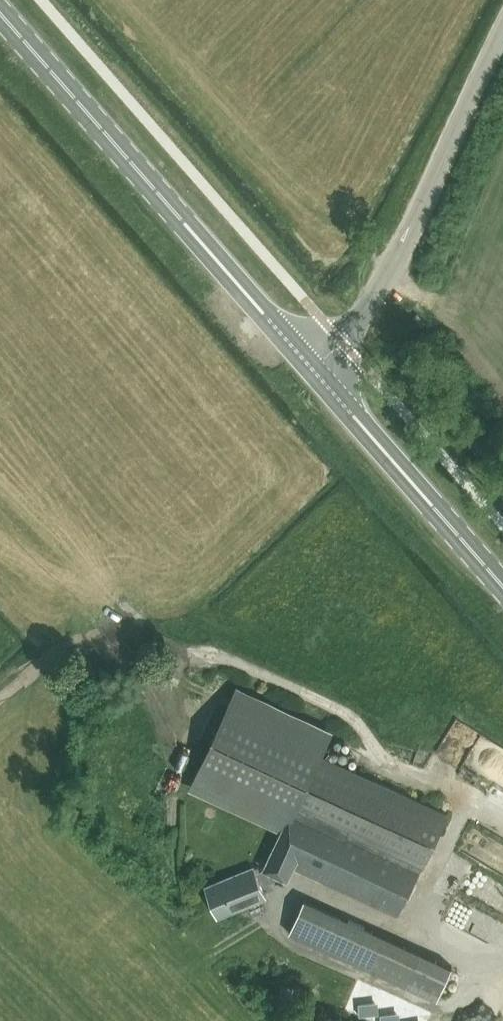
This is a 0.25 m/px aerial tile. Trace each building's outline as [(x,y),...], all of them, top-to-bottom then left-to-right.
[(447,814),(320,755),(331,733),(236,689),(191,787),(283,830),(264,869),(286,880),(292,867),(397,914),(447,814)] [(454,716),(435,748),(458,761),(477,730),(454,716)] [(493,866),(502,872),(502,850),(493,866)] [(205,886),(217,916),(264,897),(252,867),(205,886)] [(452,967),(303,899),(288,933),(437,1000),(452,967)]
